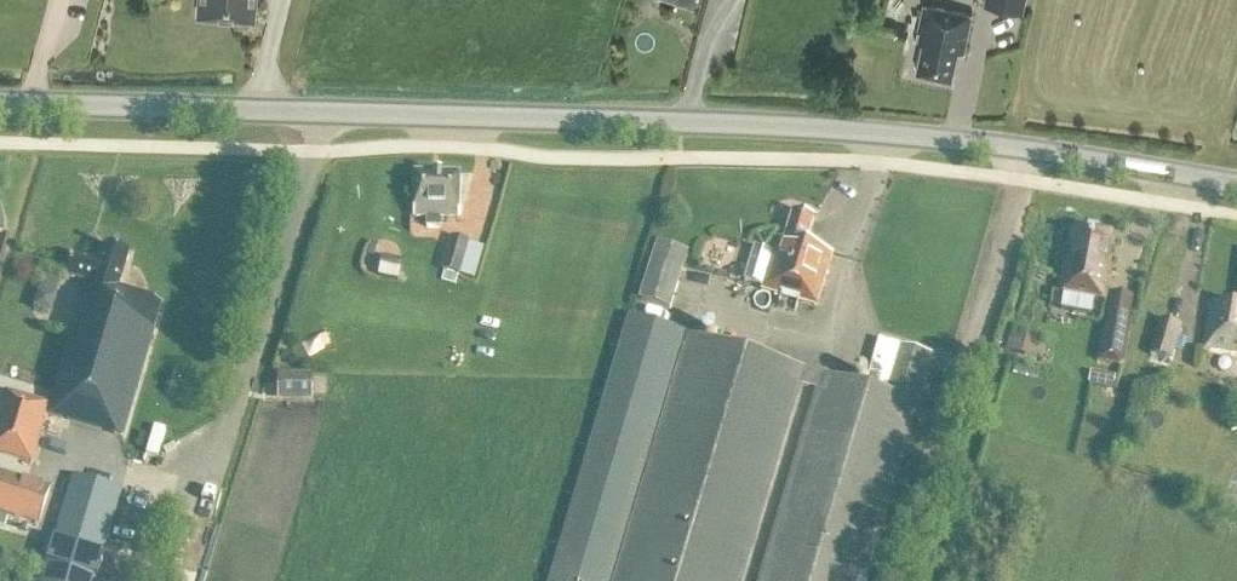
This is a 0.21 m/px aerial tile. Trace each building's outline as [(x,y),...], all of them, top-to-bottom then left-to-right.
[(200,15),(253,19),(254,0),(201,0),(200,15)] [(997,8),(1021,12),(1023,0),(998,0),(997,8)] [(965,53),(963,51),(971,16),(924,5),(915,42),(922,43),(916,72),(951,80),(957,51),(965,53)] [(459,222),(460,180),(416,179),(414,221),(427,222),(427,231),(442,231),(442,222),(459,222)] [(832,257),(806,249),(814,223),(793,217),(782,254),(775,252),(774,255),(754,249),(743,283),(764,289),(763,293),(817,309),(832,257)] [(1112,239),(1076,232),(1076,236),(1071,235),(1068,251),(1073,251),(1071,265),(1065,264),(1059,297),(1064,298),(1099,304),(1106,305),(1112,272),(1106,271),(1112,239)] [(476,282),(485,251),(451,241),(442,273),(444,274),(442,284),(456,288),(459,277),(476,282)] [(672,313),(690,254),(658,245),(640,303),(672,313)] [(130,258),(106,251),(103,263),(95,261),(94,265),(74,259),(68,280),(88,286),(50,410),(9,397),(0,427),(0,458),(34,468),(49,418),(121,440),(162,307),(120,294),(130,258)] [(1099,304),(1064,298),(1062,310),(1097,316),(1099,304)] [(1214,306),(1205,354),(1236,360),(1236,310),(1214,306)] [(680,352),(683,353),(684,352),(685,349),(688,337),(630,320),(552,580),(612,580),(680,352)] [(1122,358),(1127,324),(1108,321),(1102,355),(1122,358)] [(1173,364),(1182,330),(1158,323),(1150,357),(1173,364)] [(685,349),(616,580),(745,580),(802,388),(815,392),(759,580),(869,580),(935,358),(898,348),(884,395),(688,337),(685,349)] [(1028,360),(1033,343),(1010,337),(1006,354),(1028,360)] [(1017,365),(1015,375),(1041,381),(1044,370),(1017,365)] [(276,401),(310,400),(308,372),(275,374),(276,401)] [(50,490),(0,475),(0,513),(38,525),(50,490)] [(124,495),(73,480),(42,580),(98,580),(124,495)]
